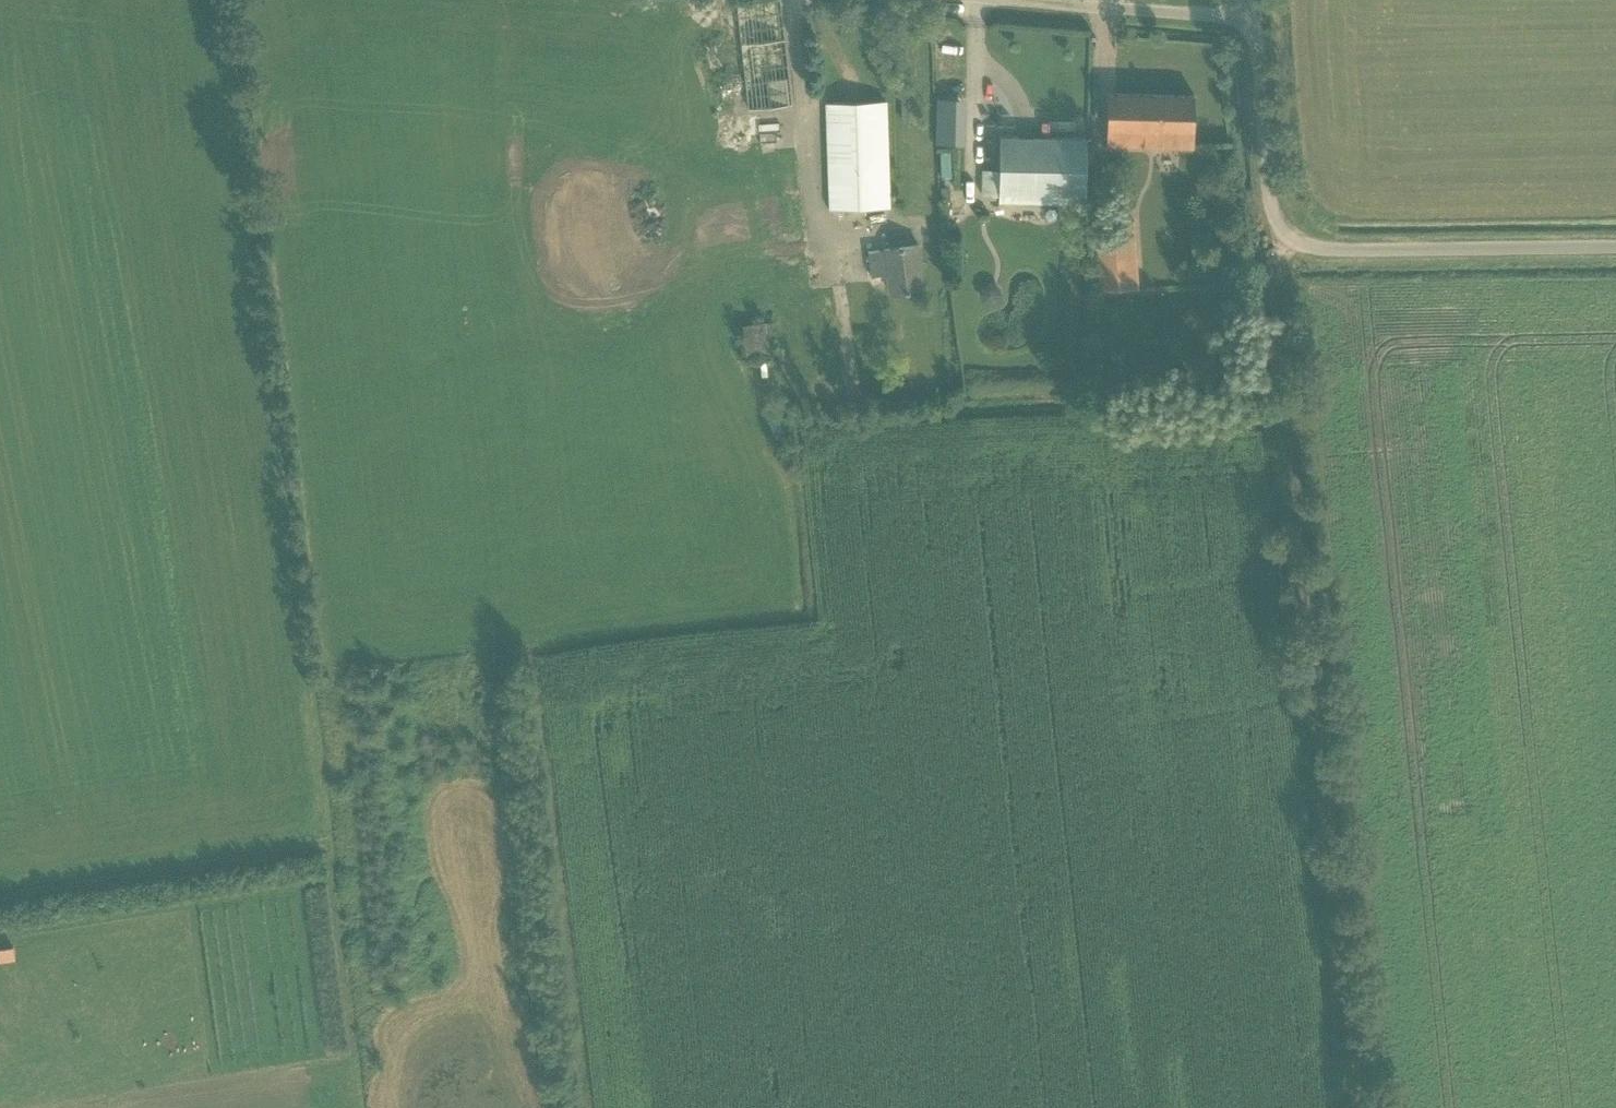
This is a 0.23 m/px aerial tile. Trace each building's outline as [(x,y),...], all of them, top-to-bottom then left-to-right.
[(749,110),(793,105),(781,0),(770,0),(736,4),(749,110)] [(1107,95),(1107,146),(1151,147),(1151,146),(1193,146),(1194,96),(1107,95)] [(886,103),(825,105),(829,211),(890,209),(886,103)] [(999,170),(982,169),(981,195),(999,196),(999,203),(1086,204),(1087,140),(999,137),(999,170)] [(1096,224),(1099,275),(1137,273),(1133,221),(1096,224)] [(919,246),(868,253),(871,278),(888,276),(891,296),(925,291),(919,246)] [(1189,373),(1168,373),(1168,387),(1189,387),(1189,373)]
